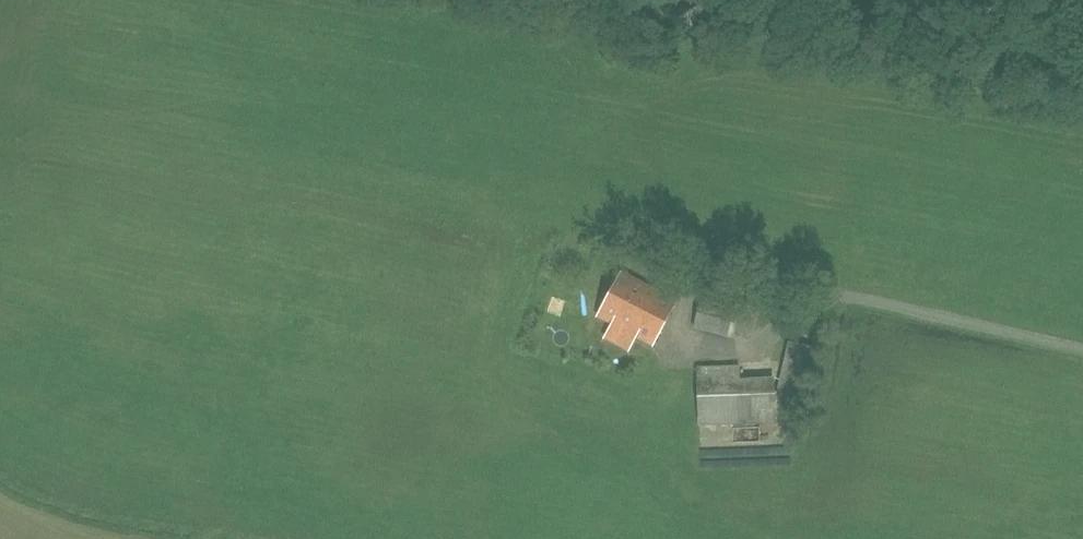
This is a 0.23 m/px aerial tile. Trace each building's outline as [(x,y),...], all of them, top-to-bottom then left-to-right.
[(652,344),(675,302),(622,273),(599,316),(652,344)] [(727,338),(735,307),(702,299),(694,330),(727,338)] [(777,392),(774,391),(773,378),(740,379),(740,365),(697,367),(699,428),(796,423),(795,395),(806,398),(817,347),(788,341),(777,392)]
